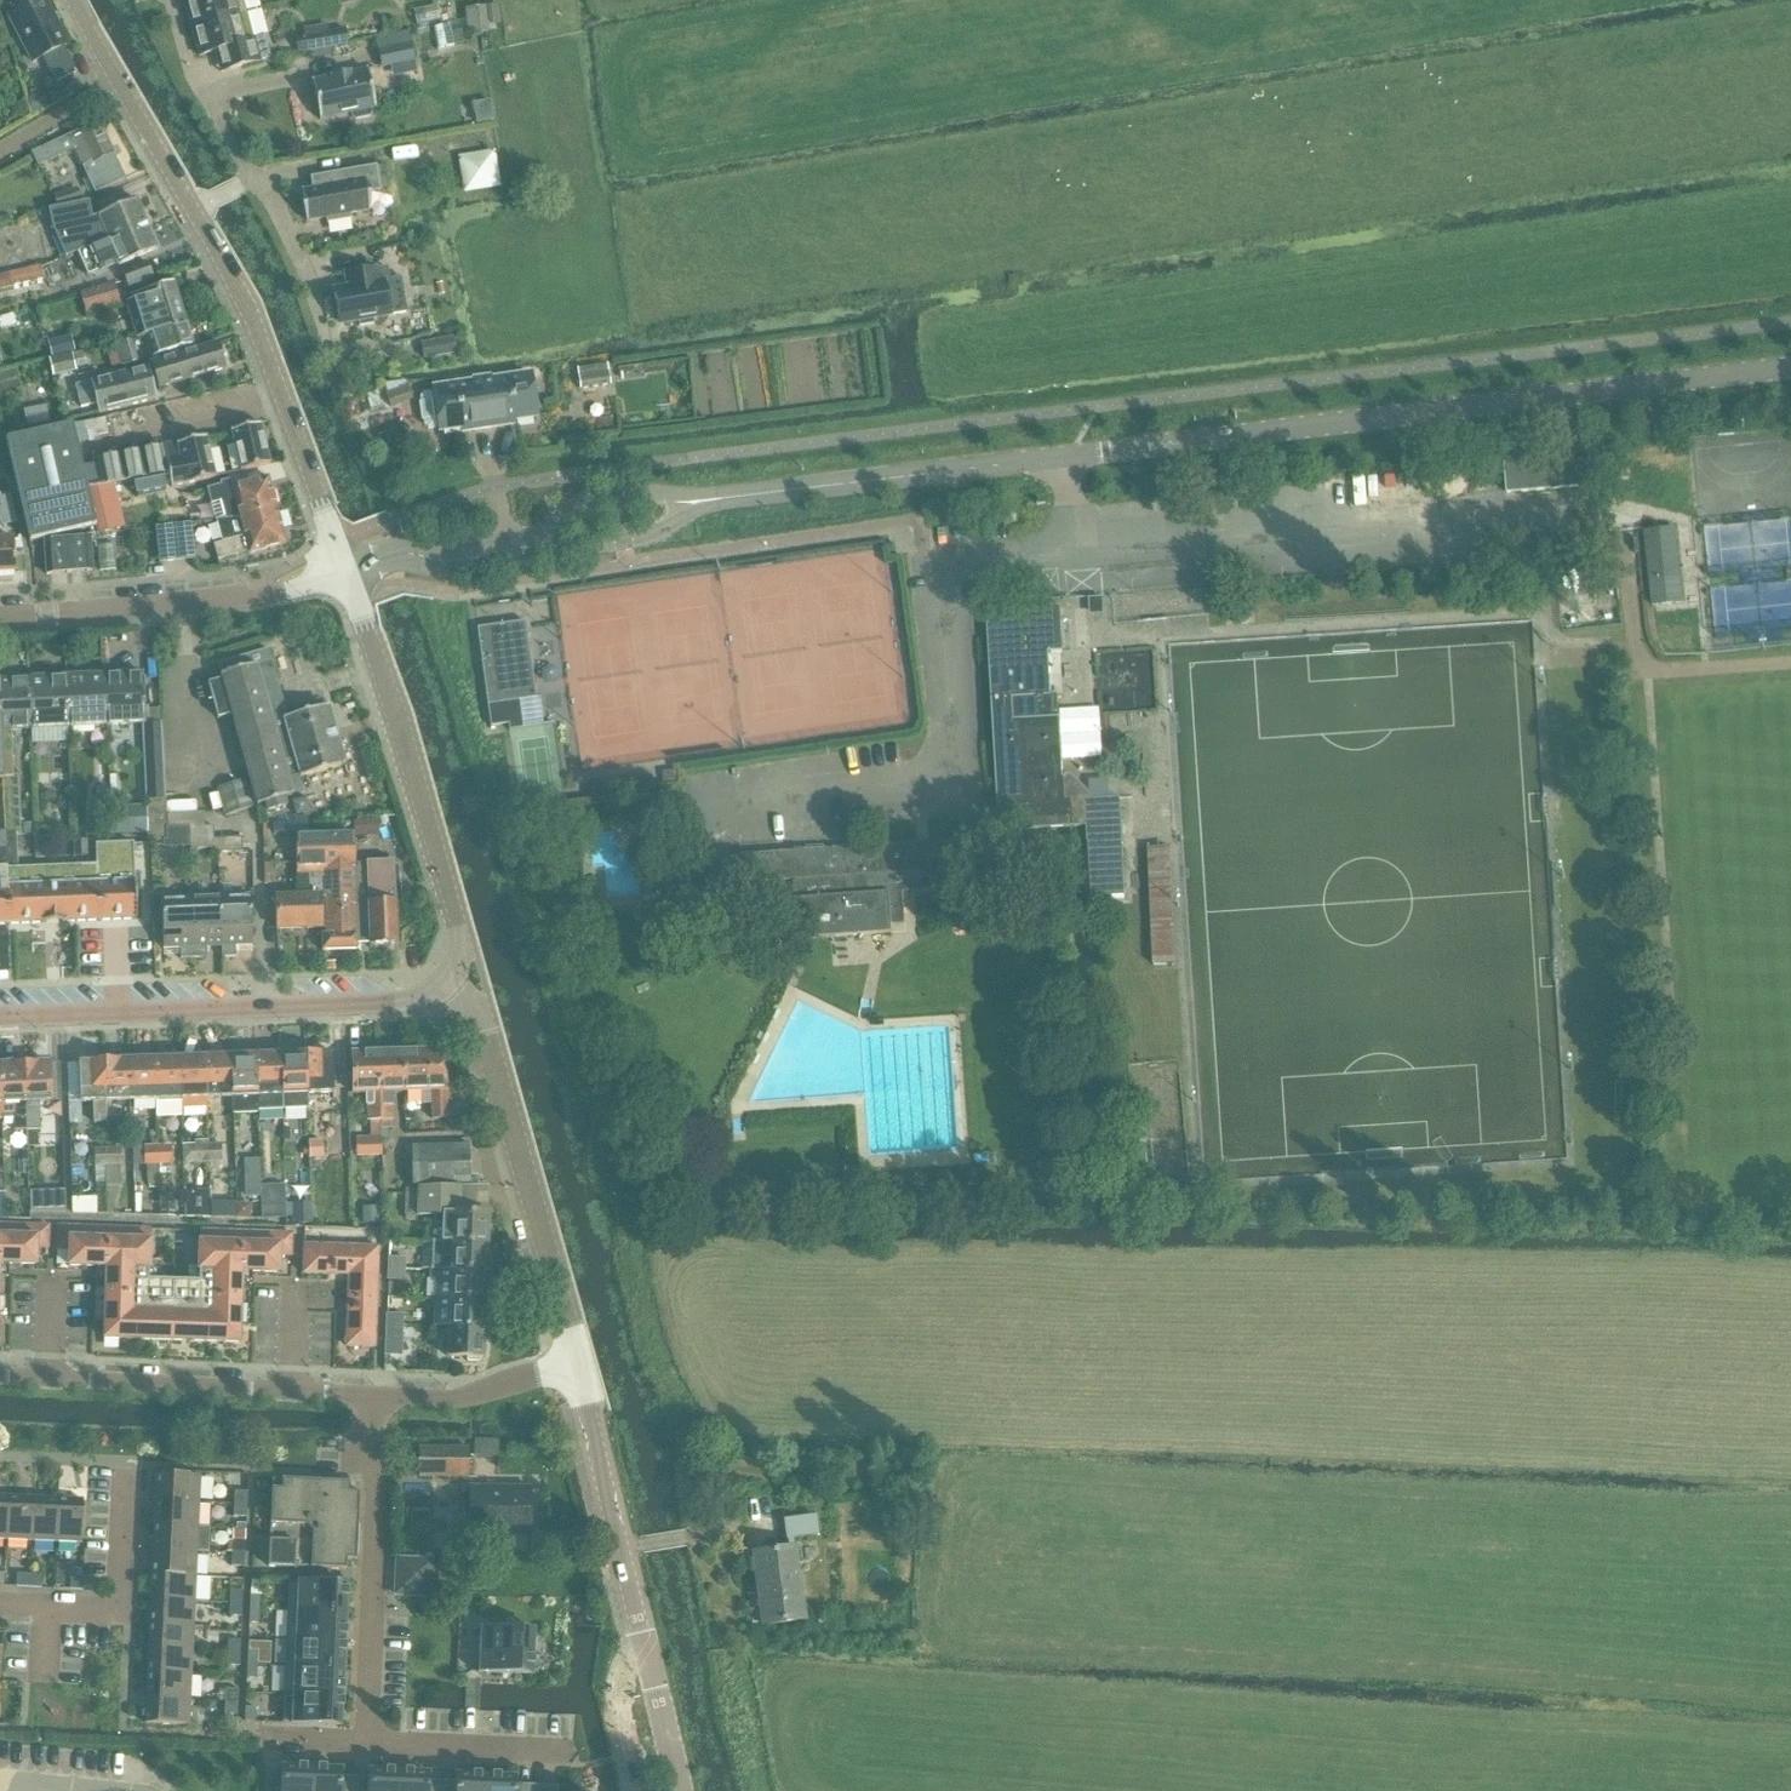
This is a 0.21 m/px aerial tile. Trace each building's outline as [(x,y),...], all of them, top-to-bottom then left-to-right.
[(44,0),(40,0),(8,16),(32,63),(41,58),(55,84),(76,73),(63,47),(67,45),(51,12),(50,13),(44,0)] [(190,27),(237,14),(245,12),(241,0),(182,0),(190,27)] [(499,26),(497,6),(465,10),(468,35),(491,32),(490,27),(499,26)] [(237,14),(190,27),(198,56),(223,49),(227,63),(229,71),(269,60),(267,52),(263,36),(252,39),(245,12),(237,14)] [(345,32),(304,38),(307,54),(348,47),(345,32)] [(411,45),(377,52),(381,69),(414,61),(411,45)] [(374,109),(366,71),(349,74),(349,73),(330,77),(330,78),(311,83),(319,121),(350,114),(351,119),(355,121),(368,118),(371,114),(370,110),(374,109)] [(38,95),(28,100),(34,112),(44,107),(38,95)] [(124,179),(98,127),(87,132),(85,128),(31,153),(38,166),(72,151),(93,194),(124,179)] [(349,220),(348,215),(369,212),(366,194),(378,192),(374,169),(318,179),(320,189),(301,193),(306,222),(325,219),(326,224),(349,220)] [(75,188),(53,196),(57,207),(79,200),(75,188)] [(87,202),(49,209),(53,231),(65,257),(76,253),(87,248),(107,239),(112,237),(115,242),(148,229),(136,200),(97,216),(91,219),(87,202)] [(87,248),(76,253),(86,278),(156,249),(148,229),(115,242),(112,237),(107,239),(87,248)] [(129,290),(152,278),(144,261),(120,272),(129,290)] [(0,278),(0,290),(43,279),(41,268),(0,278)] [(347,289),(333,291),(339,325),(358,321),(359,327),(373,325),(372,319),(389,316),(406,313),(400,280),(389,282),(387,268),(374,271),(345,276),(347,289)] [(144,335),(185,323),(172,283),(133,297),(134,302),(127,305),(137,338),(144,335)] [(114,285),(80,296),(87,320),(121,309),(114,285)] [(0,320),(0,332),(16,328),(12,317),(0,320)] [(185,323),(144,335),(151,357),(192,343),(185,323)] [(53,356),(84,348),(81,336),(50,344),(53,356)] [(453,339),(421,344),(424,361),(456,356),(453,339)] [(132,341),(115,345),(116,349),(121,366),(121,367),(139,363),(132,341)] [(157,389),(222,369),(214,343),(149,363),(157,389)] [(116,349),(105,352),(110,369),(121,366),(116,349)] [(84,351),(73,353),(76,364),(87,361),(84,351)] [(72,355),(48,361),(53,379),(76,373),(72,355)] [(607,366),(577,371),(580,392),(611,387),(607,366)] [(118,373),(126,406),(154,399),(146,367),(118,373)] [(97,413),(126,406),(118,373),(90,380),(91,382),(74,386),(80,408),(95,404),(97,413)] [(481,383),(488,428),(506,425),(506,421),(535,417),(529,375),(481,383)] [(488,428),(481,383),(433,390),(434,393),(423,395),(420,399),(424,426),(428,429),(439,427),(440,431),(469,427),(470,431),(488,428)] [(408,391),(385,399),(389,410),(412,402),(408,391)] [(369,411),(365,401),(360,403),(363,413),(369,411)] [(46,408),(23,412),(26,428),(49,423),(46,408)] [(109,436),(104,417),(71,425),(76,444),(109,436)] [(231,431),(239,470),(269,465),(269,463),(268,463),(259,426),(260,426),(260,424),(231,431)] [(71,425),(6,440),(16,485),(18,493),(29,542),(95,527),(86,490),(105,486),(165,473),(159,446),(97,458),(97,464),(81,467),(80,461),(76,444),(71,425)] [(175,443),(159,446),(165,473),(166,473),(170,487),(215,479),(214,474),(213,475),(206,437),(175,444),(175,443)] [(1503,466),(1505,495),(1592,487),(1589,458),(1503,466)] [(136,497),(164,491),(161,476),(133,482),(136,497)] [(220,490),(207,493),(211,507),(214,520),(238,517),(275,507),(267,478),(231,487),(229,480),(218,483),(220,490)] [(105,486),(86,490),(95,527),(96,534),(110,531),(116,530),(105,486)] [(220,543),(212,545),(217,560),(248,552),(248,554),(285,544),(275,507),(238,517),(214,520),(220,543)] [(174,525),(154,528),(156,543),(175,540),(177,556),(194,554),(191,524),(174,525)] [(1646,532),(1653,607),(1682,604),(1675,529),(1646,532)] [(89,538),(43,541),(46,575),(91,572),(89,538)] [(0,540),(0,573),(14,572),(13,540),(0,540)] [(1090,615),(1103,614),(1101,598),(1089,599),(1090,615)] [(1059,608),(986,611),(998,833),(1070,829),(1070,826),(1086,825),(1086,841),(1087,841),(1091,897),(1125,895),(1120,797),(1089,798),(1089,791),(1070,773),(1061,774),(1057,695),(1050,695),(1047,653),(1061,652),(1059,608)] [(526,622),(476,629),(481,663),(481,669),(489,727),(507,725),(508,731),(522,729),(518,700),(534,698),(526,638),(528,638),(526,622)] [(298,778),(342,766),(326,706),(286,718),(267,650),(211,665),(215,682),(207,684),(217,720),(230,717),(255,806),(263,804),(265,812),(285,807),(283,799),(291,796),(287,780),(297,777),(298,778)] [(141,675),(104,677),(106,727),(141,725),(143,725),(143,710),(141,675)] [(104,677),(65,678),(68,728),(106,727),(104,677)] [(65,678),(28,680),(30,730),(68,728),(65,678)] [(0,682),(0,768),(3,837),(15,836),(20,836),(17,777),(12,777),(10,731),(30,730),(28,680),(0,682)] [(143,725),(141,725),(142,739),(145,800),(165,799),(162,738),(160,738),(159,709),(143,710),(143,725)] [(16,869),(15,836),(3,837),(0,768),(0,870),(16,869)] [(678,771),(662,774),(664,784),(680,782),(678,771)] [(650,776),(632,779),(634,794),(653,792),(650,776)] [(246,781),(216,790),(224,817),(254,808),(246,781)] [(165,799),(145,800),(146,819),(165,818),(165,816),(166,816),(166,814),(166,803),(165,799)] [(195,802),(166,803),(166,814),(195,813),(195,802)] [(166,816),(165,816),(165,818),(166,830),(167,830),(189,829),(205,828),(204,814),(166,816)] [(141,816),(113,817),(114,836),(142,835),(141,816)] [(165,818),(146,819),(147,844),(147,845),(148,844),(167,844),(167,830),(166,830),(165,818)] [(378,822),(354,823),(354,838),(378,836),(378,822)] [(34,824),(22,825),(22,835),(34,835),(34,824)] [(205,828),(189,829),(190,851),(212,850),(211,839),(213,839),(212,829),(205,829),(205,828)] [(353,836),(295,838),(296,874),(354,873),(354,864),(353,836)] [(213,839),(211,839),(212,850),(214,850),(214,854),(242,853),(241,840),(213,841),(213,839)] [(826,850),(740,856),(742,884),(806,880),(808,900),(788,901),(791,940),(890,934),(890,924),(904,923),(902,893),(935,891),(933,871),(956,869),(957,882),(986,880),(983,839),(843,849),(826,850)] [(87,841),(74,841),(74,857),(88,857),(87,841)] [(0,870),(0,926),(8,925),(33,924),(34,924),(70,923),(71,923),(135,920),(132,844),(95,845),(95,866),(16,869),(0,870)] [(1168,848),(1147,849),(1153,965),(1174,964),(1168,848)] [(354,874),(353,874),(354,915),(356,944),(367,943),(367,945),(394,945),(392,863),(364,864),(354,864),(354,873),(354,874)] [(307,897),(274,898),(275,930),(323,929),(323,935),(320,935),(321,951),(356,950),(356,944),(354,915),(353,874),(354,874),(354,873),(296,874),(296,875),(306,874),(307,897)] [(218,899),(220,947),(221,958),(234,957),(233,946),(250,946),(248,897),(218,899)] [(204,948),(220,947),(218,899),(190,900),(192,958),(204,958),(204,948)] [(179,959),(192,958),(190,900),(161,901),(163,950),(179,949),(179,959)] [(435,1051),(403,1052),(405,1094),(430,1093),(431,1120),(448,1119),(447,1093),(449,1093),(435,1051)] [(403,1052),(378,1053),(381,1120),(393,1120),(392,1107),(396,1107),(396,1094),(405,1094),(403,1052)] [(331,1053),(305,1054),(307,1094),(332,1093),(331,1053)] [(378,1053),(351,1054),(353,1095),(366,1094),(367,1121),(371,1120),(381,1120),(378,1053)] [(305,1054),(279,1055),(281,1095),(282,1095),(283,1111),(307,1110),(307,1094),(305,1054)] [(279,1055),(255,1056),(257,1112),(283,1112),(283,1111),(282,1095),(281,1095),(279,1055)] [(255,1056),(229,1057),(231,1097),(231,1115),(257,1114),(257,1112),(255,1056)] [(229,1057),(205,1058),(206,1098),(207,1098),(231,1097),(229,1057)] [(205,1058),(179,1059),(181,1118),(207,1117),(207,1098),(206,1098),(205,1058)] [(179,1059),(154,1060),(156,1100),(157,1119),(181,1118),(179,1059)] [(154,1060),(130,1061),(131,1101),(156,1100),(154,1060)] [(130,1061),(104,1062),(105,1102),(131,1101),(130,1061)] [(104,1062),(77,1063),(78,1103),(90,1102),(91,1124),(106,1124),(105,1102),(104,1062)] [(48,1064),(24,1065),(26,1130),(38,1130),(37,1103),(49,1103),(48,1064)] [(59,1064),(48,1064),(49,1103),(60,1102),(59,1064)] [(0,1066),(0,1090),(1,1122),(12,1121),(13,1131),(26,1130),(24,1065),(0,1066)] [(30,1147),(41,1147),(40,1131),(29,1131),(30,1147)] [(371,1137),(356,1137),(357,1156),(383,1155),(382,1139),(382,1136),(381,1136),(371,1137)] [(322,1142),(308,1142),(309,1159),(323,1158),(322,1142)] [(222,1145),(208,1146),(209,1163),(222,1162),(222,1145)] [(208,1146),(195,1147),(195,1163),(209,1163),(208,1146)] [(467,1146),(410,1147),(411,1186),(419,1186),(458,1185),(468,1185),(468,1183),(467,1153),(467,1146)] [(157,1148),(143,1149),(144,1165),(146,1165),(158,1165),(157,1148)] [(170,1148),(157,1148),(158,1165),(171,1164),(170,1148)] [(121,1150),(107,1151),(108,1167),(119,1167),(121,1167),(121,1150)] [(26,1151),(17,1151),(17,1163),(27,1163),(26,1151)] [(107,1151),(94,1151),(94,1168),(104,1168),(108,1167),(107,1151)] [(147,1186),(158,1186),(158,1165),(146,1165),(146,1167),(147,1186)] [(114,1207),(119,1189),(120,1185),(119,1167),(108,1167),(104,1168),(104,1183),(106,1207),(114,1207)] [(104,1183),(104,1168),(94,1168),(95,1184),(104,1183)] [(260,1199),(260,1182),(244,1182),(245,1199),(260,1199)] [(419,1189),(419,1216),(433,1216),(433,1224),(441,1224),(441,1242),(486,1244),(487,1215),(487,1213),(457,1212),(457,1201),(458,1185),(419,1186),(419,1189)] [(405,1189),(405,1216),(414,1216),(419,1216),(419,1189),(405,1189)] [(210,1192),(186,1192),(187,1218),(210,1218),(210,1192)] [(46,1193),(31,1193),(32,1214),(47,1215),(46,1193)] [(286,1220),(285,1194),(261,1195),(262,1221),(286,1220)] [(95,1198),(71,1199),(71,1214),(96,1215),(95,1198)] [(159,1205),(159,1216),(173,1217),(173,1205),(159,1205)] [(245,1206),(236,1205),(237,1218),(249,1218),(249,1211),(245,1206)] [(310,1208),(291,1208),(292,1225),(311,1225),(310,1208)] [(379,1211),(362,1211),(363,1224),(379,1224),(379,1211)] [(8,1278),(8,1265),(36,1266),(36,1248),(47,1249),(48,1227),(0,1225),(0,1278),(8,1278)] [(186,1282),(159,1281),(160,1264),(149,1263),(150,1230),(58,1227),(57,1249),(68,1249),(68,1267),(95,1268),(95,1281),(105,1281),(104,1303),(96,1302),(96,1322),(104,1322),(103,1340),(239,1344),(241,1285),(251,1286),(252,1273),(279,1273),(279,1256),(291,1257),(291,1234),(200,1231),(199,1243),(198,1243),(198,1265),(187,1265),(186,1282)] [(431,1243),(430,1270),(435,1270),(485,1272),(486,1244),(441,1242),(441,1243),(431,1243)] [(376,1276),(377,1248),(304,1245),(303,1274),(348,1276),(376,1276)] [(387,1259),(387,1268),(405,1269),(406,1260),(387,1259)] [(387,1268),(386,1283),(404,1284),(405,1269),(387,1268)] [(435,1270),(434,1298),(484,1300),(485,1272),(435,1270)] [(376,1276),(348,1276),(345,1347),(373,1348),(376,1276)] [(434,1298),(433,1328),(447,1329),(447,1327),(483,1329),(484,1300),(434,1298)] [(385,1315),(385,1325),(400,1326),(401,1315),(385,1315)] [(384,1348),(384,1354),(394,1354),(399,1354),(400,1326),(385,1325),(384,1348)] [(447,1329),(446,1356),(465,1357),(464,1361),(478,1361),(478,1357),(482,1357),(482,1354),(483,1329),(447,1327),(447,1329)] [(467,1479),(467,1450),(419,1450),(419,1479),(467,1479)] [(155,1475),(154,1500),(198,1502),(199,1477),(155,1475)] [(271,1490),(267,1567),(345,1571),(345,1561),(355,1562),(358,1494),(348,1493),(349,1484),(280,1481),(280,1490),(271,1490)] [(528,1488),(468,1488),(468,1535),(528,1535),(528,1488)] [(234,1492),(233,1504),(246,1504),(247,1492),(234,1492)] [(8,1497),(6,1541),(31,1542),(33,1498),(8,1497)] [(33,1498),(31,1542),(55,1543),(57,1499),(33,1498)] [(57,1499),(55,1543),(80,1544),(82,1501),(57,1499)] [(154,1500),(153,1525),(196,1527),(198,1502),(154,1500)] [(233,1504),(233,1517),(246,1518),(246,1504),(233,1504)] [(813,1517),(780,1521),(784,1551),(791,1550),(789,1540),(815,1537),(813,1517)] [(153,1525),(151,1551),(195,1553),(207,1553),(209,1528),(196,1527),(153,1525)] [(245,1541),(245,1530),(232,1529),(231,1541),(245,1541)] [(231,1541),(231,1555),(244,1555),(245,1541),(231,1541)] [(784,1551),(751,1555),(755,1588),(760,1627),(801,1623),(792,1550),(791,1550),(784,1551)] [(151,1551),(150,1576),(194,1578),(195,1553),(151,1551)] [(231,1555),(230,1566),(244,1567),(244,1555),(231,1555)] [(430,1599),(432,1559),(399,1557),(398,1597),(430,1599)] [(56,1564),(54,1586),(63,1587),(64,1581),(64,1564),(56,1564)] [(16,1575),(15,1588),(29,1588),(29,1575),(16,1575)] [(29,1575),(29,1588),(41,1589),(41,1576),(29,1575)] [(150,1576),(149,1601),(193,1603),(194,1578),(150,1576)] [(70,1577),(69,1590),(82,1591),(82,1588),(83,1578),(80,1577),(71,1577),(70,1577)] [(260,1582),(250,1581),(249,1597),(259,1598),(260,1582)] [(344,1614),(346,1586),(292,1583),(291,1612),(344,1614)] [(229,1591),(229,1604),(242,1605),(242,1591),(229,1591)] [(249,1597),(249,1611),(259,1612),(259,1598),(249,1597)] [(149,1601),(148,1625),(192,1627),(193,1603),(149,1601)] [(229,1604),(228,1616),(241,1617),(242,1605),(229,1604)] [(249,1611),(248,1625),(258,1625),(259,1612),(249,1611)] [(344,1614),(291,1612),(290,1641),(343,1643),(344,1614)] [(148,1625),(147,1650),(191,1652),(192,1627),(148,1625)] [(480,1629),(478,1673),(512,1674),(531,1675),(533,1632),(514,1631),(480,1629)] [(227,1640),(226,1654),(240,1654),(240,1641),(227,1640)] [(342,1668),(343,1643),(290,1641),(289,1666),(342,1668)] [(147,1650),(146,1675),(190,1677),(191,1652),(147,1650)] [(256,1667),(257,1653),(247,1652),(246,1666),(256,1667)] [(226,1654),(226,1666),(239,1666),(240,1654),(226,1654)] [(256,1681),(256,1667),(246,1666),(246,1680),(256,1681)] [(342,1668),(289,1666),(287,1695),(341,1697),(342,1668)] [(146,1675),(145,1699),(189,1701),(190,1677),(146,1675)] [(225,1689),(224,1703),(237,1703),(238,1690),(225,1689)] [(339,1726),(341,1697),(287,1695),(286,1724),(339,1726)] [(145,1699),(144,1724),(188,1726),(189,1701),(145,1699)] [(224,1703),(224,1715),(237,1716),(237,1703),(224,1703)] [(244,1708),(244,1722),(254,1722),(254,1708),(244,1708)] [(310,1769),(281,1768),(280,1787),(265,1786),(265,1790),(309,1790),(310,1769)] [(353,1790),(339,1790),(340,1770),(310,1769),(309,1790),(353,1790)] [(398,1773),(369,1772),(368,1790),(397,1790),(398,1773)] [(427,1774),(398,1773),(397,1790),(426,1790),(427,1774)] [(485,1777),(456,1775),(455,1790),(484,1790),(485,1777)] [(514,1778),(485,1777),(484,1790),(513,1790),(514,1778)]
